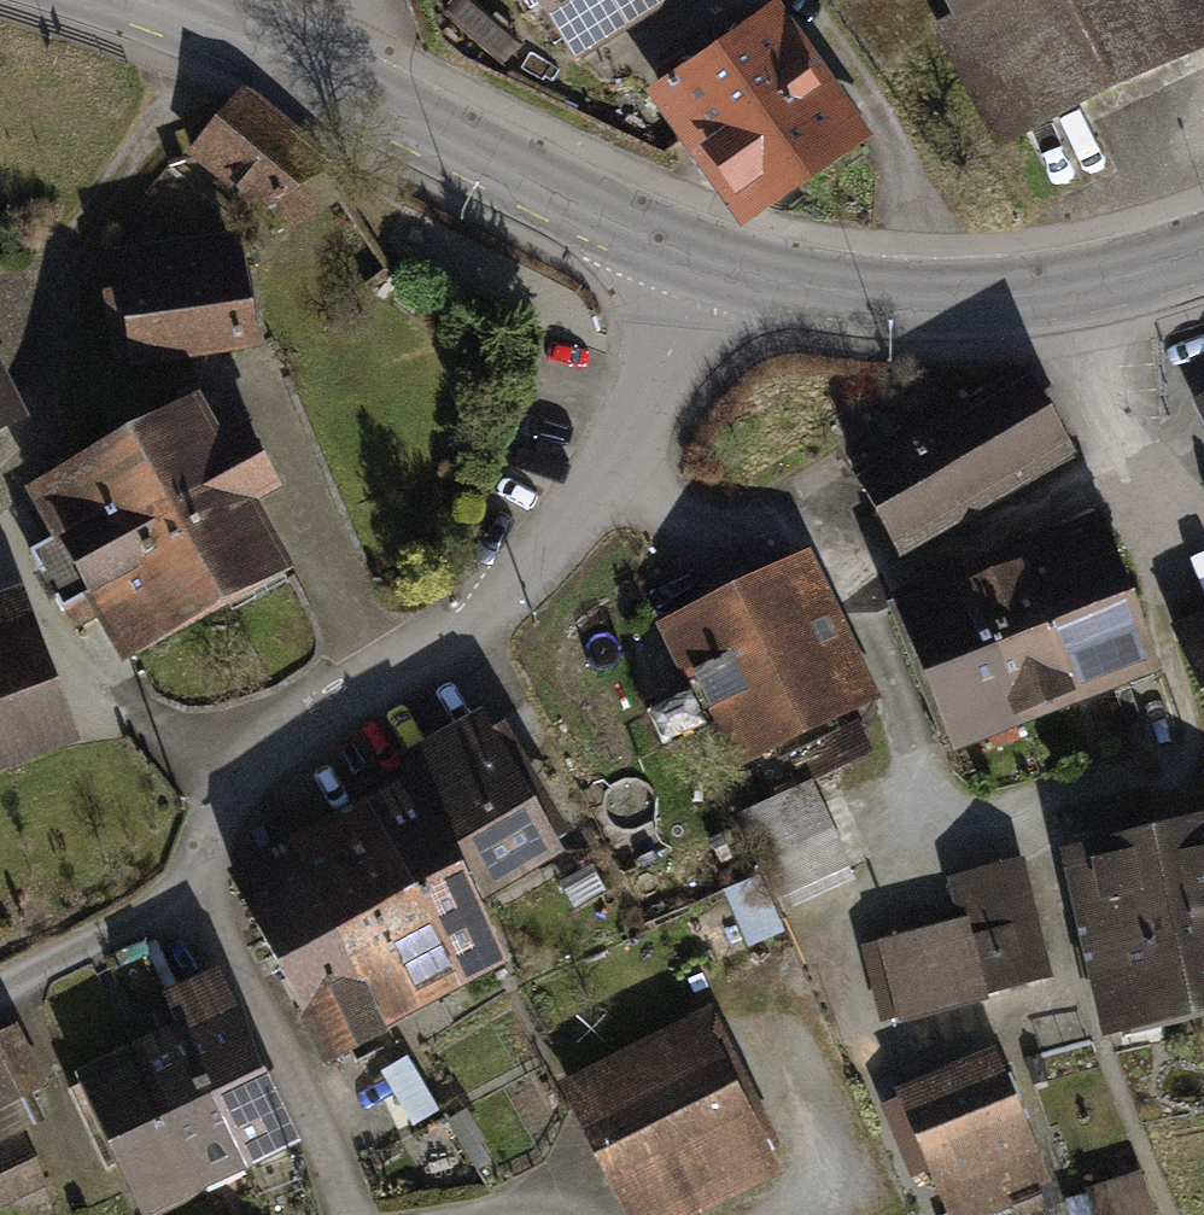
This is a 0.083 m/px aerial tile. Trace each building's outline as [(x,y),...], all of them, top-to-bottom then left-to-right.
[(562,37),(621,0),(538,0),(562,37)] [(963,13),(989,0),(955,0),(963,13)] [(1021,128),(1192,42),(1171,0),(989,0),(963,13),(1021,128)] [(664,97),(746,213),(853,137),(816,86),(830,76),(812,52),(799,61),(771,21),(729,51),(722,42),(693,62),(700,71),(664,97)] [(242,99),(196,153),(263,208),(328,171),(322,162),(258,107),(242,99)] [(228,239),(123,255),(129,293),(109,297),(119,357),(143,357),(244,341),(228,239)] [(980,413),(859,482),(896,546),(1004,485),(1008,493),(1072,457),(1022,371),(972,399),(980,413)] [(12,410),(0,386),(0,416),(12,410)] [(195,408),(138,440),(230,595),(280,566),(245,503),(273,488),(245,436),(218,451),(195,408)] [(138,440),(40,495),(62,535),(30,552),(61,610),(93,593),(125,652),(230,595),(138,440)] [(1109,538),(1020,574),(1044,632),(1132,598),(1109,538)] [(985,569),(963,577),(1016,709),(1066,690),(1044,632),(1020,574),(990,585),(985,569)] [(785,573),(688,619),(716,676),(700,684),(711,708),(728,701),(752,751),(848,705),(785,573)] [(946,736),(1016,709),(963,577),(894,604),(946,736)] [(1132,598),(1044,632),(1066,690),(1155,655),(1139,614),(1132,598)] [(0,652),(0,761),(65,737),(29,641),(0,652)] [(865,739),(857,723),(792,755),(805,782),(846,762),(841,751),(865,739)] [(485,728),(407,772),(473,890),(552,846),(485,728)] [(413,800),(369,823),(453,970),(493,948),(413,800)] [(819,804),(750,835),(778,898),(847,867),(819,804)] [(369,823),(295,862),(377,1028),(422,1003),(415,989),(453,970),(369,823)] [(1154,835),(1172,916),(1192,1006),(1203,1003),(1203,824),(1154,835)] [(1172,916),(1154,835),(1073,854),(1091,935),(1172,916)] [(295,862),(240,889),(327,1062),(379,1032),(377,1028),(295,862)] [(976,995),(1048,976),(1019,862),(953,879),(968,939),(962,941),(958,924),(887,942),(904,1011),(976,993),(976,995)] [(1172,916),(1091,935),(1111,1024),(1192,1006),(1172,916)] [(180,1026),(242,1158),(285,1138),(212,982),(169,1002),(180,1026)] [(242,1158),(180,1026),(168,1031),(174,1043),(143,1057),(200,1179),(242,1158)] [(576,1088),(592,1120),(713,1060),(697,1028),(576,1088)] [(9,1033),(0,1038),(0,1200),(41,1179),(3,1104),(36,1087),(9,1033)] [(200,1179),(143,1057),(70,1091),(93,1140),(112,1131),(146,1204),(200,1179)] [(592,1120),(640,1214),(647,1210),(760,1154),(713,1060),(592,1120)] [(907,1095),(960,1214),(962,1214),(1010,1195),(1018,1214),(1042,1206),(1036,1185),(1039,1184),(996,1078),(950,1096),(943,1080),(907,1095)] [(647,1210),(650,1214),(696,1214),(772,1177),(760,1154),(647,1210)] [(1099,1214),(1153,1214),(1144,1181),(1094,1194),(1099,1214)]
